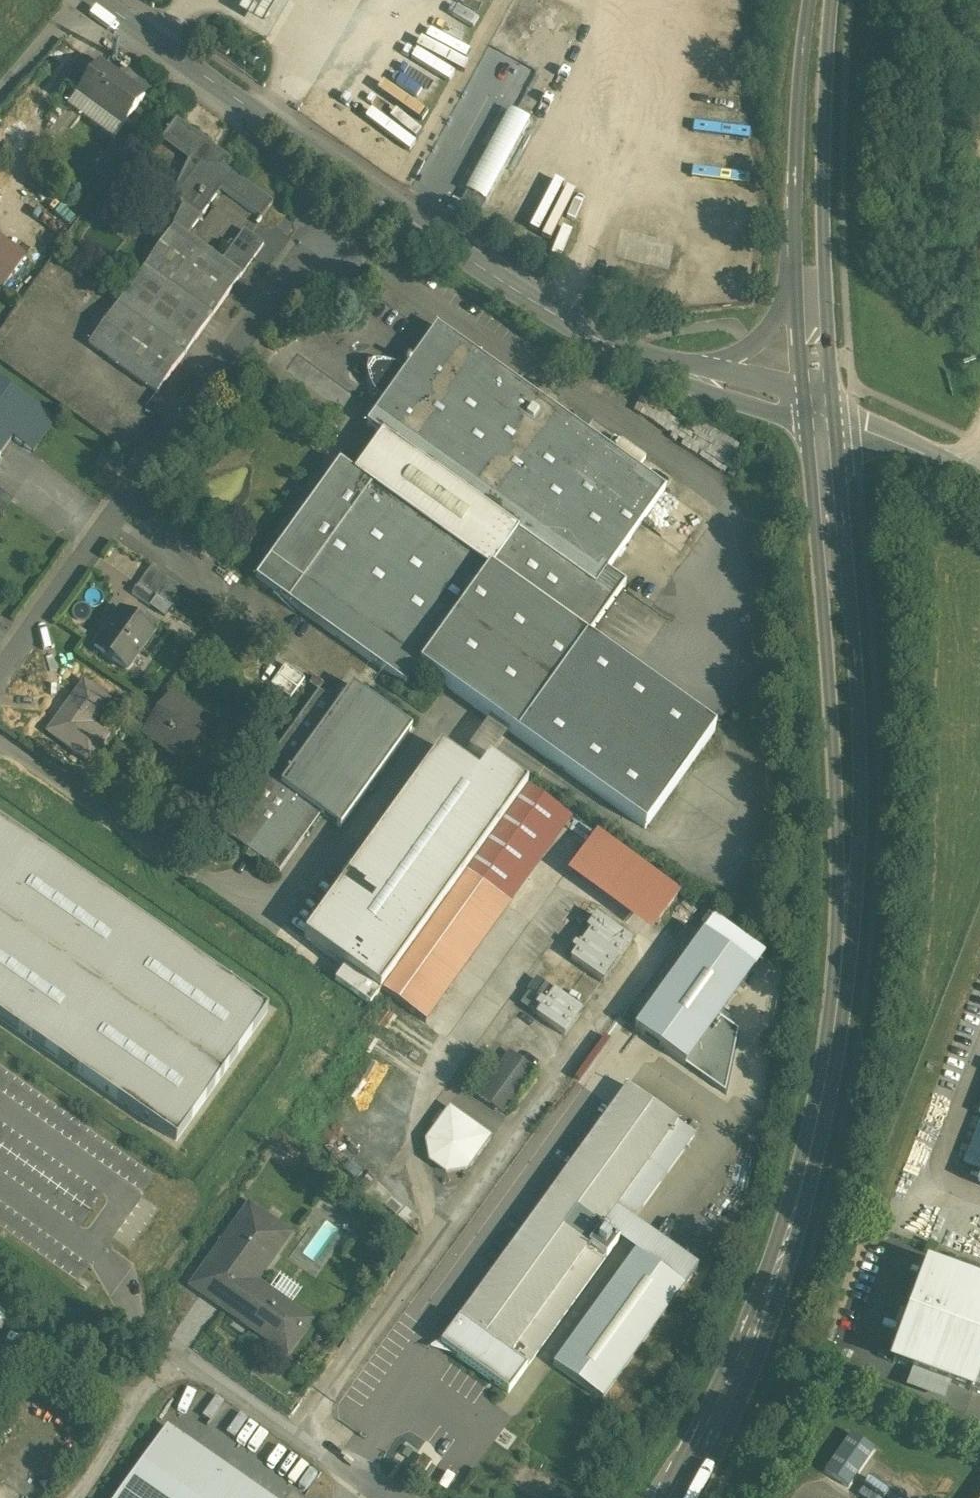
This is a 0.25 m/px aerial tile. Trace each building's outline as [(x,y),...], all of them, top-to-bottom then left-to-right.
[(276,0),(245,0),(239,10),(262,24),(277,0),(276,0)] [(112,75),(99,66),(79,95),(91,104),(112,75)] [(112,75),(91,104),(125,128),(145,98),(112,75)] [(125,128),(91,104),(82,116),(116,140),(125,128)] [(485,197),(528,120),(509,109),(466,187),(485,197)] [(10,116),(0,134),(15,142),(25,124),(10,116)] [(229,159),(176,121),(163,139),(200,165),(182,189),(175,199),(184,205),(201,218),(222,190),(263,220),(275,203),(224,166),(229,159)] [(119,165),(106,156),(94,172),(107,182),(119,165)] [(182,189),(178,186),(172,197),(175,199),(182,189)] [(201,218),(184,205),(174,227),(187,237),(201,218)] [(187,237),(174,227),(132,286),(201,334),(242,276),(242,275),(223,262),(187,237)] [(245,231),(223,262),(242,275),(264,244),(245,231)] [(0,244),(0,293),(24,261),(0,244)] [(201,334),(132,286),(90,345),(159,393),(201,334)] [(665,491),(437,327),(411,363),(408,361),(406,364),(409,366),(405,371),(401,368),(395,365),(389,364),(382,363),(375,364),(368,367),(369,376),(371,386),(377,394),(384,401),(367,424),(382,435),(517,533),(593,588),(606,571),(665,491)] [(0,377),(0,457),(14,437),(34,451),(57,420),(37,406),(38,405),(0,377)] [(355,473),(489,570),(517,533),(382,435),(355,473)] [(115,457),(107,451),(97,464),(106,470),(115,457)] [(355,473),(339,462),(269,559),(419,668),(489,570),(355,473)] [(593,588),(517,533),(489,570),(419,668),(489,718),(508,731),(516,737),(586,639),(567,625),(593,588)] [(419,668),(269,559),(255,579),(406,687),(419,668)] [(181,587),(151,567),(139,585),(157,598),(168,606),(181,587)] [(625,585),(606,571),(593,588),(567,625),(586,639),(625,585)] [(157,598),(139,585),(132,595),(151,607),(157,598)] [(153,633),(121,610),(94,648),(126,670),(153,633)] [(586,639),(516,737),(645,830),(714,733),(586,639)] [(412,727),(352,683),(338,703),(319,690),(219,828),(279,872),(322,813),(340,826),(412,727)] [(84,684),(48,733),(88,762),(100,745),(85,734),(108,702),(84,684)] [(173,698),(147,734),(175,755),(187,739),(191,742),(205,721),(173,698)] [(508,731),(489,718),(459,762),(477,775),(508,731)] [(440,748),(304,937),(380,991),(381,990),(465,873),(526,787),(489,760),(478,775),(477,775),(459,762),(440,748)] [(526,787),(465,873),(510,904),(562,812),(526,787)] [(0,828),(0,1018),(177,1143),(269,1012),(0,828)] [(680,895),(597,832),(567,873),(651,935),(680,895)] [(510,904),(465,873),(381,990),(426,1022),(510,904)] [(632,941),(596,916),(587,929),(591,932),(586,939),(617,962),(632,941)] [(719,1019),(754,971),(704,935),(636,1028),(685,1064),(689,1059),(719,1019)] [(617,962),(586,939),(584,942),(580,939),(573,949),(576,951),(571,959),(602,982),(617,962)] [(581,992),(588,983),(560,963),(554,972),(581,992)] [(546,985),(537,997),(541,1000),(537,1006),(541,1010),(554,991),(546,985)] [(581,1011),(554,991),(541,1010),(537,1016),(564,1035),(581,1011)] [(719,1019),(689,1059),(705,1070),(701,1076),(725,1093),(739,1031),(719,1019)] [(773,1028),(754,1025),(745,1103),(763,1105),(773,1028)] [(580,1080),(606,1039),(599,1034),(572,1075),(580,1080)] [(510,1053),(481,1094),(504,1110),(533,1070),(510,1053)] [(627,1086),(459,1320),(509,1357),(509,1356),(527,1369),(619,1241),(601,1228),(615,1209),(677,1123),(627,1086)] [(488,1138),(450,1110),(427,1141),(430,1161),(446,1172),(466,1169),(488,1138)] [(677,1123),(615,1209),(633,1221),(695,1135),(677,1123)] [(199,1288),(223,1305),(252,1326),(271,1297),(255,1285),(290,1236),(249,1207),(224,1241),(230,1245),(217,1263),(199,1288)] [(633,1221),(615,1209),(601,1228),(619,1241),(635,1252),(684,1288),(697,1268),(633,1221)] [(684,1288),(635,1252),(553,1366),(602,1401),(684,1288)] [(928,1268),(914,1305),(913,1305),(905,1325),(906,1326),(893,1362),(912,1369),(951,1384),(971,1391),(979,1366),(979,1288),(928,1268)] [(271,1297),(252,1326),(248,1330),(277,1350),(285,1338),(290,1341),(305,1320),(271,1297)] [(0,1300),(0,1311),(3,1313),(8,1306),(0,1300)] [(8,1317),(3,1313),(0,1311),(0,1329),(8,1317)] [(509,1357),(459,1320),(440,1346),(508,1395),(527,1369),(509,1356),(509,1357)] [(971,1391),(979,1394),(979,1366),(971,1391)] [(951,1384),(912,1369),(905,1388),(944,1403),(951,1384)] [(167,1422),(115,1497),(277,1497),(167,1422)] [(826,1476),(847,1489),(873,1448),(851,1435),(826,1476)] [(422,1457),(411,1472),(420,1479),(431,1464),(422,1457)] [(859,1497),(860,1497),(899,1497),(871,1480),(859,1497)]
